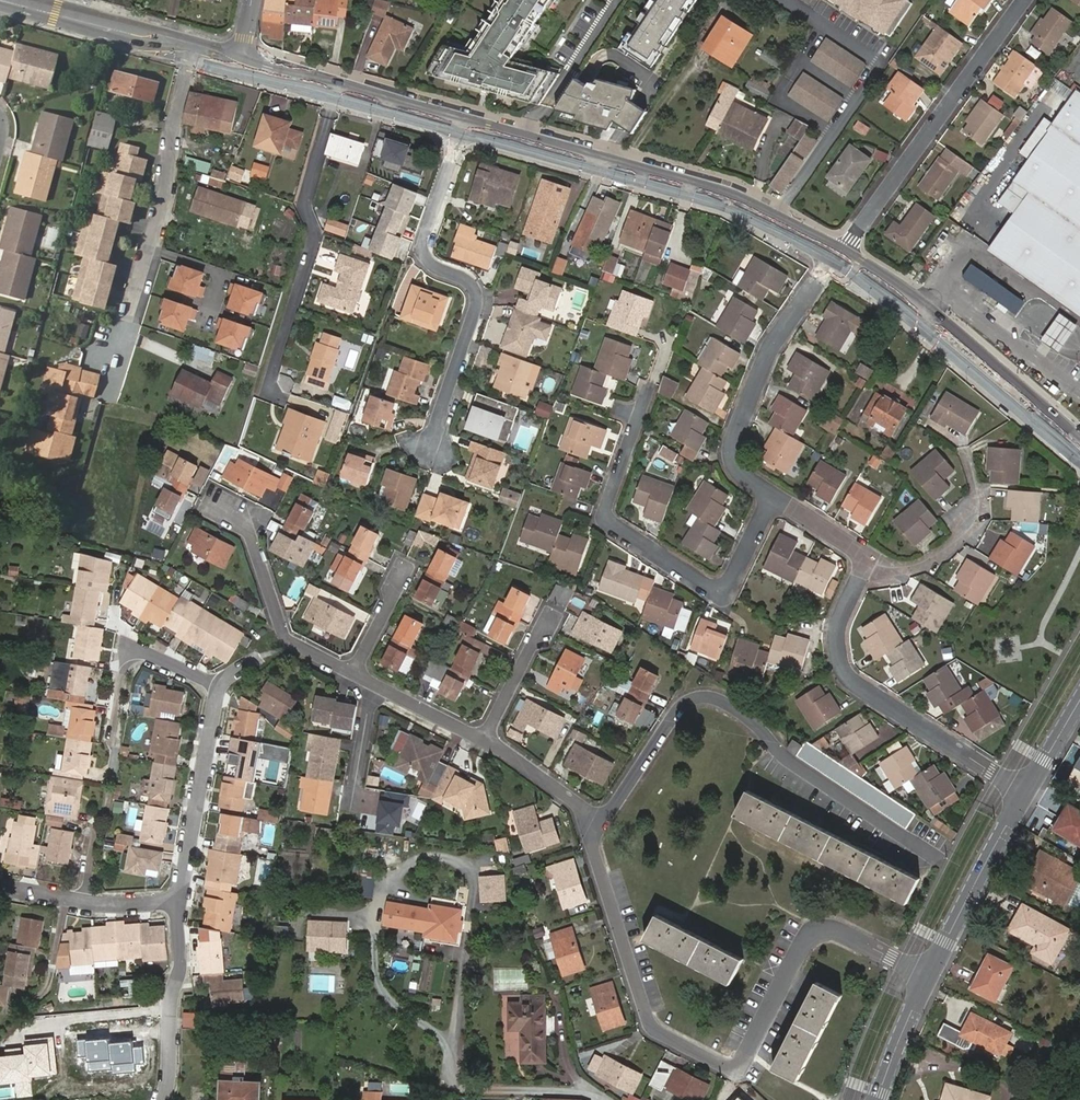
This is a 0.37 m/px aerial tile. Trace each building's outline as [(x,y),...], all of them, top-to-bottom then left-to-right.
[(286,22),(287,5),(296,5),(296,0),(265,0),(264,20),(268,20),(286,22)] [(286,22),(314,25),(317,0),(296,0),(296,5),(287,5),(286,22)] [(314,25),(337,27),(339,0),(317,0),(314,25)] [(390,2),(381,0),(378,0),(373,14),(385,18),(390,2)] [(429,73),(542,104),(562,72),(513,61),(552,0),(504,0),(472,50),(445,43),(429,73)] [(624,47),(653,66),(697,0),(656,0),(624,47)] [(720,6),(727,10),(733,0),(723,0),(720,6)] [(821,0),(802,0),(805,2),(815,8),(821,0)] [(845,5),(862,15),(883,29),(892,35),(913,2),(910,0),(838,0),(845,5)] [(950,10),(970,25),(979,13),(982,8),(985,10),(992,0),(957,0),(950,10)] [(862,15),(845,5),(843,9),(859,19),(862,15)] [(1051,53),(1074,20),(1055,6),(1047,18),(1036,33),(1039,35),(1034,41),(1051,53)] [(398,44),(405,48),(413,30),(389,17),(369,57),(388,66),(396,48),(398,44)] [(1034,32),(1036,33),(1047,18),(1045,17),(1034,32)] [(730,32),(734,25),(724,19),(706,51),(716,57),(718,53),(737,64),(749,43),(730,32)] [(286,22),(268,20),(268,23),(265,25),(264,32),(272,33),(272,37),(284,39),(286,22)] [(753,36),(734,25),(730,32),(749,43),(753,36)] [(960,43),(937,26),(915,57),(939,74),(947,63),(944,62),(947,57),(950,59),(960,43)] [(868,64),(827,37),(812,60),(853,87),(868,64)] [(25,47),(17,44),(14,52),(7,77),(48,89),(58,56),(41,51),(37,62),(22,58),(25,47)] [(41,51),(25,47),(22,58),(37,62),(41,51)] [(14,52),(6,50),(3,59),(0,58),(0,81),(6,82),(7,77),(14,52)] [(1017,96),(1038,65),(1018,50),(997,81),(1017,96)] [(718,53),(716,57),(734,68),(737,64),(718,53)] [(115,71),(110,90),(152,101),(157,83),(115,71)] [(845,99),(804,72),(789,95),(830,121),(845,99)] [(922,90),(898,73),(887,89),(893,92),(883,106),(904,121),(915,107),(911,105),(922,90)] [(746,90),(766,98),(771,84),(752,76),(746,90)] [(583,81),(578,78),(557,109),(579,114),(578,121),(611,130),(617,120),(627,128),(634,133),(649,111),(642,106),(635,102),(638,89),(600,78),(596,83),(592,81),(590,86),(583,81)] [(734,102),(740,91),(729,85),(709,124),(720,130),(734,102)] [(1077,89),(1047,130),(1049,132),(1014,181),(1031,193),(989,250),(1079,315),(1079,91),(1077,89)] [(238,101),(192,90),(184,123),(230,133),(238,101)] [(984,144),(1006,114),(985,99),(980,106),(983,108),(972,123),(965,132),(984,144)] [(734,102),(720,130),(754,148),(769,120),(734,102)] [(969,121),(972,123),(983,108),(980,106),(969,121)] [(56,159),(61,161),(63,152),(55,150),(59,134),(68,137),(73,119),(43,111),(31,153),(56,159)] [(117,119),(98,113),(91,144),(109,148),(117,119)] [(268,118),(259,147),(281,154),(291,126),(268,118)] [(800,141),(811,126),(796,119),(788,133),(800,141)] [(856,119),(851,128),(864,135),(869,126),(856,119)] [(807,156),(818,141),(808,133),(797,148),(807,156)] [(55,150),(63,152),(68,137),(59,134),(55,150)] [(364,145),(334,135),(328,153),(358,164),(364,145)] [(411,145),(379,135),(373,156),(404,166),(403,170),(423,176),(430,154),(410,148),(411,145)] [(130,200),(125,199),(128,187),(129,187),(131,178),(135,179),(140,158),(130,155),(132,146),(117,141),(109,172),(99,170),(94,191),(99,192),(94,213),(83,211),(73,253),(81,255),(105,261),(107,252),(106,252),(112,228),(113,228),(115,219),(126,221),(128,212),(127,212),(130,200)] [(851,145),(828,176),(847,190),(870,159),(851,145)] [(31,153),(26,151),(14,193),(44,201),(49,184),(40,182),(44,166),(54,169),(56,159),(31,153)] [(781,190),(803,161),(793,153),(771,183),(781,190)] [(943,157),(923,184),(942,198),(962,170),(943,157)] [(251,176),(267,181),(272,167),(256,161),(251,176)] [(49,184),(54,169),(44,166),(40,182),(49,184)] [(237,166),(233,175),(241,178),(245,169),(237,166)] [(485,198),(498,202),(512,206),(521,178),(485,167),(475,195),(474,201),(483,204),(485,198)] [(213,173),(211,184),(226,188),(229,177),(213,173)] [(562,198),(565,199),(568,189),(543,181),(526,235),(537,238),(540,231),(545,229),(554,232),(558,220),(556,220),(562,198)] [(419,194),(396,185),(387,207),(389,208),(372,253),(393,261),(419,194)] [(224,218),(238,224),(245,204),(200,189),(192,211),(223,221),(224,218)] [(496,208),(498,202),(485,198),(483,204),(496,208)] [(558,220),(565,199),(562,198),(556,220),(558,220)] [(593,200),(573,245),(596,254),(600,244),(598,243),(608,221),(611,221),(616,210),(593,200)] [(913,248),(937,214),(920,201),(904,223),(898,220),(889,231),(913,248)] [(0,244),(0,247),(4,249),(29,256),(31,248),(22,245),(27,230),(36,232),(40,215),(11,206),(0,244)] [(620,241),(646,251),(657,222),(632,212),(620,241)] [(670,227),(666,225),(657,222),(646,251),(658,256),(670,227)] [(328,233),(346,239),(349,231),(331,225),(328,233)] [(540,231),(537,238),(551,242),(554,232),(545,229),(540,231)] [(22,245),(31,248),(36,232),(27,230),(22,245)] [(373,246),(376,237),(365,234),(362,243),(373,246)] [(452,258),(489,270),(497,248),(458,235),(455,244),(457,245),(452,258)] [(34,257),(29,256),(4,249),(0,264),(0,292),(23,298),(27,281),(19,279),(22,264),(32,266),(34,257)] [(107,284),(110,272),(111,273),(113,264),(105,261),(81,255),(71,298),(101,305),(104,293),(106,294),(108,284),(107,284)] [(354,310),(369,264),(342,255),(337,270),(343,272),(338,288),(324,284),(320,299),(354,310)] [(555,255),(549,272),(561,276),(567,259),(555,255)] [(616,261),(606,258),(601,272),(611,275),(616,261)] [(743,290),(762,301),(768,291),(765,290),(768,286),(771,287),(779,292),(790,276),(757,258),(747,274),(751,276),(743,290)] [(919,258),(913,266),(920,271),(926,264),(919,258)] [(617,262),(612,274),(620,277),(624,265),(617,262)] [(971,263),(962,277),(972,284),(982,271),(971,263)] [(27,281),(32,266),(22,264),(19,279),(27,281)] [(684,292),(693,294),(701,266),(691,264),(684,292)] [(207,274),(182,265),(178,277),(175,276),(171,285),(204,297),(208,288),(203,286),(207,274)] [(669,270),(664,282),(682,289),(687,277),(669,270)] [(519,301),(516,311),(534,318),(537,308),(552,313),(559,292),(536,284),(538,278),(520,271),(513,290),(530,297),(527,304),(519,301)] [(991,278),(982,271),(972,284),(982,291),(991,278)] [(747,274),(739,287),(743,290),(751,276),(747,274)] [(999,283),(991,278),(982,291),(989,296),(999,283)] [(1009,291),(999,283),(989,296),(999,304),(1009,291)] [(237,296),(232,308),(258,317),(262,305),(267,307),(270,298),(237,285),(234,295),(237,296)] [(424,320),(439,325),(449,298),(433,292),(432,295),(426,293),(427,290),(416,286),(406,313),(424,320)] [(622,324),(619,332),(637,339),(641,330),(637,329),(641,318),(645,319),(648,320),(654,303),(626,293),(622,304),(616,322),(622,324)] [(166,309),(162,321),(187,330),(192,318),(196,320),(200,311),(167,298),(163,308),(166,309)] [(738,299),(720,329),(746,344),(755,329),(751,327),(754,322),(760,313),(738,299)] [(838,339),(844,343),(852,330),(863,336),(870,323),(860,318),(833,301),(824,316),(828,318),(831,320),(825,331),(821,329),(817,337),(833,346),(838,339)] [(612,320),(616,322),(622,304),(618,303),(612,320)] [(0,325),(9,328),(13,311),(0,307),(0,326),(0,325)] [(516,311),(513,310),(499,349),(521,356),(527,341),(533,339),(541,341),(546,329),(534,325),(536,319),(534,318),(516,311)] [(424,320),(406,313),(405,317),(423,323),(424,320)] [(1079,326),(1061,313),(1042,340),(1060,353),(1079,326)] [(831,320),(828,318),(821,329),(825,331),(831,320)] [(224,330),(220,342),(245,351),(250,339),(254,341),(258,332),(225,319),(221,329),(224,330)] [(437,329),(439,325),(424,320),(423,323),(437,329)] [(74,335),(85,339),(90,325),(80,321),(74,335)] [(4,343),(9,328),(0,325),(0,326),(0,342),(4,343)] [(715,339),(699,365),(705,368),(721,378),(726,370),(723,369),(725,365),(729,367),(733,369),(741,355),(715,339)] [(840,350),(844,343),(838,339),(833,346),(840,350)] [(607,377),(626,384),(632,367),(627,365),(629,361),(633,350),(608,341),(596,373),(607,377)] [(320,343),(310,373),(330,380),(340,350),(320,343)] [(796,380),(791,388),(810,399),(817,388),(821,390),(831,373),(800,353),(790,371),(798,375),(801,377),(798,381),(796,380)] [(525,383),(530,367),(499,355),(494,368),(496,368),(499,370),(496,377),(491,390),(521,401),(525,391),(519,389),(522,382),(525,383)] [(428,365),(406,358),(401,373),(397,372),(390,390),(394,392),(393,397),(416,406),(420,397),(414,395),(418,384),(419,381),(422,382),(425,374),(428,365)] [(49,414),(45,430),(53,432),(51,437),(29,431),(23,452),(48,459),(55,456),(65,459),(71,438),(67,437),(79,392),(90,395),(96,376),(76,370),(77,369),(59,364),(57,372),(45,369),(40,390),(47,392),(42,412),(49,414)] [(247,365),(245,372),(256,375),(258,368),(247,365)] [(528,392),(536,369),(530,367),(525,383),(522,382),(519,389),(525,391),(528,392)] [(722,392),(727,382),(721,378),(705,368),(688,397),(714,414),(723,399),(719,396),(722,392)] [(604,386),(607,377),(596,373),(587,370),(577,399),(602,407),(608,391),(603,390),(600,389),(601,385),(604,386)] [(185,372),(175,395),(204,409),(208,401),(223,408),(235,382),(220,375),(215,386),(185,372)] [(330,380),(310,373),(308,381),(327,387),(330,380)] [(680,386),(666,377),(662,389),(660,393),(671,400),(680,386)] [(810,399),(815,402),(821,390),(817,388),(810,399)] [(969,411),(973,405),(946,389),(930,415),(946,425),(947,421),(949,418),(960,425),(959,428),(966,432),(976,415),(969,411)] [(878,394),(863,419),(891,437),(907,410),(885,397),(884,397),(878,394)] [(334,405),(351,409),(353,400),(336,395),(334,405)] [(776,415),(772,423),(779,428),(793,436),(808,411),(782,395),(774,408),(778,411),(781,413),(780,416),(776,415)] [(510,425),(515,411),(473,396),(468,410),(470,410),(476,412),(474,416),(469,414),(463,429),(493,440),(500,421),(510,425)] [(373,397),(367,413),(369,414),(366,424),(385,431),(390,414),(394,404),(373,397)] [(549,417),(551,405),(536,402),(534,414),(549,417)] [(980,409),(973,405),(969,411),(976,415),(980,409)] [(294,432),(288,430),(281,447),(286,449),(285,452),(294,456),(295,453),(303,456),(309,439),(319,443),(321,436),(312,432),(317,420),(310,417),(311,414),(302,411),(301,413),(292,410),(287,422),(290,423),(296,426),(294,432)] [(822,420),(836,429),(842,420),(828,411),(822,420)] [(705,435),(710,426),(689,413),(673,440),(698,455),(707,441),(703,438),(700,437),(702,433),(705,435)] [(393,415),(390,414),(385,431),(388,432),(393,415)] [(949,418),(947,421),(959,428),(960,425),(949,418)] [(326,423),(317,420),(312,432),(321,436),(326,423)] [(834,433),(836,429),(822,420),(819,425),(834,433)] [(503,444),(510,425),(500,421),(493,440),(503,444)] [(566,455),(587,462),(590,453),(587,452),(589,447),(592,448),(601,452),(607,434),(572,421),(566,439),(571,441),(566,455)] [(788,473),(805,444),(793,436),(779,428),(769,443),(774,446),(771,450),(765,459),(788,473)] [(309,439),(303,456),(311,459),(319,443),(309,439)] [(561,453),(566,455),(571,441),(566,439),(561,453)] [(499,455),(469,444),(465,452),(472,454),(468,465),(471,467),(469,472),(466,471),(462,480),(487,489),(499,455)] [(672,462),(677,453),(662,445),(657,455),(672,462)] [(994,482),(1020,484),(1023,450),(990,448),(989,465),(995,465),(995,471),(994,482)] [(939,451),(929,460),(931,463),(941,454),(939,451)] [(877,468),(881,459),(872,454),(867,464),(877,468)] [(931,463),(929,460),(913,472),(936,500),(952,488),(946,480),(943,477),(947,476),(949,478),(956,472),(941,454),(931,463)] [(375,464),(360,459),(349,456),(341,477),(359,483),(360,481),(368,483),(375,464)] [(186,480),(189,483),(197,470),(181,460),(167,484),(167,485),(160,481),(157,487),(163,491),(155,506),(171,516),(178,504),(174,501),(180,491),(186,480)] [(820,460),(807,482),(815,487),(818,489),(815,494),(830,503),(846,476),(820,460)] [(229,467),(223,479),(260,498),(270,479),(240,463),(236,470),(229,467)] [(563,466),(553,494),(577,503),(581,494),(577,493),(579,489),(582,491),(586,492),(592,476),(563,466)] [(315,483),(327,486),(330,471),(319,468),(315,483)] [(383,488),(388,490),(392,491),(386,506),(407,513),(417,480),(389,471),(383,488)] [(184,493),(189,483),(186,480),(180,491),(184,493)] [(193,482),(186,499),(196,503),(203,487),(193,482)] [(701,519),(715,528),(725,513),(721,510),(723,506),(730,497),(707,482),(689,512),(695,516),(701,519)] [(882,499),(857,484),(844,505),(852,510),(853,508),(857,510),(856,512),(852,517),(866,526),(882,499)] [(392,491),(388,490),(383,505),(386,506),(392,491)] [(178,504),(184,493),(180,491),(174,501),(178,504)] [(1041,524),(1043,493),(1013,491),(1012,508),(1017,509),(1020,509),(1019,512),(1017,513),(1016,522),(1041,524)] [(494,504),(511,511),(516,499),(499,492),(494,504)] [(664,526),(673,500),(654,494),(652,497),(639,493),(634,505),(644,509),(645,506),(649,507),(648,510),(645,519),(664,526)] [(424,496),(416,519),(433,525),(433,523),(455,531),(460,518),(465,520),(470,507),(456,501),(454,504),(450,502),(451,499),(443,496),(441,501),(424,496)] [(295,522),(288,533),(283,543),(278,541),(272,553),(288,562),(301,538),(314,516),(306,512),(311,504),(303,499),(291,519),(295,522)] [(930,528),(939,521),(923,501),(896,523),(916,547),(930,536),(926,531),(930,528)] [(701,519),(695,516),(688,526),(694,530),(701,519)] [(460,518),(455,531),(460,533),(465,520),(460,518)] [(285,531),(288,533),(295,522),(291,519),(285,531)] [(716,541),(722,532),(715,528),(701,519),(694,530),(684,544),(710,561),(719,547),(714,544),(711,543),(714,539),(716,541)] [(520,545),(552,557),(558,541),(563,528),(546,521),(544,526),(540,524),(529,520),(520,545)] [(350,583),(357,571),(353,569),(360,558),(364,560),(368,552),(364,549),(366,547),(370,549),(376,537),(361,529),(342,561),(335,558),(328,571),(336,575),(330,586),(344,595),(350,583)] [(194,547),(190,554),(221,569),(230,550),(193,531),(187,543),(194,547)] [(283,543),(288,533),(285,531),(278,541),(283,543)] [(991,559),(1018,576),(1035,545),(1013,532),(1007,542),(1005,546),(1000,543),(991,559)] [(409,533),(402,545),(409,549),(415,535),(409,533)] [(426,535),(419,533),(412,545),(419,549),(423,540),(426,535)] [(325,555),(332,537),(324,535),(318,552),(325,555)] [(436,539),(426,535),(423,540),(432,545),(436,539)] [(803,571),(809,558),(796,552),(800,543),(783,535),(768,568),(786,576),(788,572),(800,578),(803,571)] [(552,557),(549,564),(577,575),(588,546),(573,541),(571,545),(570,548),(566,547),(568,544),(558,541),(552,557)] [(439,552),(433,564),(437,567),(432,577),(425,589),(421,587),(414,598),(430,607),(443,583),(455,561),(458,554),(451,550),(448,557),(439,552)] [(104,594),(109,565),(82,557),(75,588),(98,593),(104,594)] [(353,569),(357,571),(364,560),(360,558),(353,569)] [(822,564),(809,558),(803,571),(800,578),(799,580),(827,594),(839,566),(825,559),(822,564)] [(957,591),(978,604),(980,605),(997,576),(970,559),(961,574),(965,577),(963,582),(957,591)] [(626,577),(628,573),(629,570),(612,563),(601,591),(630,602),(632,595),(640,599),(651,603),(657,585),(647,581),(638,578),(637,581),(626,577)] [(437,567),(433,564),(427,575),(432,577),(437,567)] [(786,576),(798,582),(799,580),(800,578),(788,572),(786,576)] [(145,607),(156,588),(136,575),(120,602),(133,610),(138,603),(145,607)] [(432,577),(427,575),(421,587),(425,589),(432,577)] [(941,617),(945,620),(955,603),(925,585),(914,602),(922,607),(915,617),(935,629),(941,617)] [(98,593),(75,588),(70,616),(63,615),(62,623),(79,626),(92,628),(98,593)] [(177,600),(156,588),(145,607),(152,611),(147,619),(161,627),(163,624),(177,600)] [(519,609),(523,612),(530,600),(514,591),(488,637),(504,645),(511,633),(508,631),(513,620),(519,609)] [(656,591),(645,620),(677,631),(686,606),(676,602),(670,601),(671,596),(656,591)] [(243,608),(248,598),(235,592),(230,601),(243,608)] [(632,595),(630,602),(638,605),(640,599),(632,595)] [(189,628),(200,609),(179,597),(177,600),(163,624),(176,631),(181,623),(189,628)] [(243,608),(254,613),(258,604),(248,598),(243,608)] [(302,619),(339,638),(349,620),(312,601),(305,613),(302,619)] [(131,614),(138,619),(145,607),(138,603),(133,610),(131,614)] [(152,611),(145,607),(138,619),(142,621),(144,617),(147,619),(152,611)] [(210,640),(221,622),(200,609),(189,628),(182,639),(190,643),(191,640),(205,648),(210,640)] [(518,622),(523,612),(519,609),(513,620),(518,622)] [(890,653),(906,643),(887,614),(865,628),(871,637),(874,642),(870,644),(880,660),(890,653)] [(456,632),(461,623),(446,615),(441,624),(456,632)] [(582,632),(579,637),(609,653),(619,635),(583,616),(575,628),(582,632)] [(938,631),(945,620),(941,617),(935,629),(938,631)] [(402,632),(396,642),(389,654),(385,652),(379,664),(395,673),(402,658),(409,662),(415,652),(408,648),(420,626),(404,618),(398,630),(402,632)] [(511,633),(518,622),(513,620),(508,631),(511,633)] [(239,643),(244,635),(221,622),(210,640),(217,644),(212,653),(227,662),(239,643)] [(694,651),(723,660),(730,636),(722,634),(721,637),(717,635),(718,633),(720,627),(704,622),(694,651)] [(174,635),(182,639),(189,628),(181,623),(176,631),(174,635)] [(467,638),(469,639),(474,630),(461,623),(456,632),(467,638)] [(92,628),(79,626),(74,658),(96,662),(101,630),(92,628)] [(392,640),(396,642),(402,632),(398,630),(392,640)] [(252,641),(244,635),(239,643),(247,649),(252,641)] [(773,654),(771,660),(803,671),(812,642),(795,636),(794,641),(789,640),(778,637),(773,654)] [(455,686),(461,676),(467,666),(471,668),(478,656),(483,646),(469,639),(467,638),(462,647),(451,669),(439,663),(428,657),(420,672),(430,679),(442,685),(437,693),(453,701),(460,689),(455,686)] [(210,656),(212,653),(217,644),(210,640),(205,648),(203,652),(210,656)] [(389,654),(396,642),(392,640),(385,652),(389,654)] [(764,679),(771,660),(773,654),(762,651),(757,649),(759,646),(742,640),(733,669),(764,679)] [(927,665),(911,640),(906,643),(890,653),(895,661),(897,660),(899,663),(897,665),(892,667),(901,682),(927,665)] [(950,646),(942,648),(943,659),(952,658),(950,646)] [(567,653),(546,689),(558,696),(562,689),(567,692),(584,663),(567,653)] [(409,662),(402,658),(395,673),(402,676),(409,662)] [(87,668),(67,664),(63,692),(50,689),(48,700),(65,703),(80,705),(82,696),(87,668)] [(945,704),(951,713),(965,704),(977,696),(971,686),(964,690),(948,665),(927,679),(932,688),(935,686),(937,690),(934,691),(930,694),(938,708),(942,706),(945,704)] [(467,666),(461,676),(466,678),(471,668),(467,666)] [(642,670),(621,708),(617,717),(633,725),(646,702),(642,700),(647,690),(651,692),(658,679),(642,670)] [(466,678),(461,676),(455,686),(460,689),(466,678)] [(442,685),(430,679),(426,686),(437,693),(442,685)] [(997,684),(999,683),(992,679),(984,685),(987,691),(997,684)] [(1001,691),(997,684),(987,691),(994,702),(1000,698),(1001,694),(1001,691)] [(262,704),(271,689),(266,686),(257,702),(262,704)] [(821,686),(799,701),(818,730),(844,712),(834,697),(830,700),(827,695),(821,686)] [(288,699),(271,689),(262,704),(259,710),(277,720),(288,699)] [(646,702),(651,692),(647,690),(642,700),(646,702)] [(994,702),(987,691),(977,696),(965,704),(970,712),(973,711),(976,715),(972,716),(968,719),(977,733),(1003,716),(994,702)] [(143,711),(141,720),(156,723),(158,724),(160,714),(179,718),(182,699),(152,693),(149,712),(143,711)] [(352,729),(356,706),(337,703),(338,699),(318,696),(314,721),(333,724),(333,727),(352,729)] [(255,708),(241,700),(238,714),(253,717),(255,708)] [(526,700),(511,724),(523,732),(528,724),(552,738),(562,721),(526,700)] [(80,705),(65,703),(64,709),(73,712),(67,740),(87,744),(93,715),(81,713),(82,706),(80,705)] [(617,717),(621,708),(615,704),(609,715),(616,719),(617,717)] [(942,706),(948,715),(951,713),(945,704),(942,706)] [(873,723),(866,712),(862,714),(867,723),(869,726),(873,723)] [(238,714),(233,741),(252,745),(257,717),(253,717),(238,714)] [(381,714),(378,723),(388,725),(390,716),(381,714)] [(862,714),(841,728),(857,753),(882,737),(873,723),(869,726),(867,727),(865,724),(867,723),(862,714)] [(257,717),(252,745),(259,746),(263,722),(257,717)] [(51,723),(49,734),(67,736),(68,725),(51,723)] [(176,742),(179,727),(158,724),(156,723),(150,757),(157,758),(155,766),(175,770),(176,762),(173,761),(176,742)] [(278,725),(274,732),(286,738),(290,731),(278,725)] [(412,733),(402,728),(392,748),(401,754),(412,733)] [(569,737),(582,742),(586,734),(572,729),(569,737)] [(438,766),(446,750),(431,743),(430,745),(423,742),(424,739),(412,733),(401,754),(394,767),(409,774),(413,767),(421,771),(417,779),(429,785),(438,766)] [(335,785),(342,743),(308,737),(307,753),(312,753),(308,781),(327,784),(335,785)] [(826,738),(812,747),(820,752),(831,745),(826,738)] [(67,740),(65,740),(62,757),(60,772),(53,771),(50,770),(49,777),(79,783),(81,775),(83,776),(85,763),(81,762),(82,758),(86,758),(89,745),(87,744),(67,740)] [(794,742),(788,751),(798,757),(803,748),(794,742)] [(812,747),(807,743),(803,748),(798,757),(908,831),(910,828),(917,816),(859,777),(850,771),(840,765),(820,752),(812,747)] [(885,761),(901,788),(916,778),(922,774),(917,766),(914,768),(911,764),(915,762),(920,759),(910,745),(885,761)] [(266,758),(290,761),(292,752),(268,747),(266,758)] [(579,750),(573,747),(570,753),(576,756),(579,750)] [(1062,789),(1076,795),(1079,786),(1079,749),(1079,748),(1062,789)] [(570,753),(563,765),(600,785),(609,766),(579,750),(576,756),(570,753)] [(246,784),(249,785),(255,755),(235,751),(230,781),(246,784)] [(855,755),(840,765),(850,771),(861,765),(855,755)] [(60,772),(62,757),(55,756),(53,771),(60,772)] [(943,774),(937,764),(922,774),(916,778),(934,807),(960,790),(951,775),(946,778),(943,774)] [(850,771),(859,777),(866,773),(861,765),(850,771)] [(170,805),(176,770),(175,770),(155,766),(149,801),(151,801),(149,810),(167,813),(168,804),(170,805)] [(439,790),(449,773),(438,766),(429,785),(439,790)] [(439,790),(435,798),(461,816),(464,826),(489,820),(483,797),(456,783),(459,778),(449,773),(439,790)] [(369,785),(378,787),(380,778),(371,776),(369,785)] [(79,783),(49,777),(48,784),(51,785),(48,800),(45,799),(42,815),(43,815),(72,820),(75,804),(71,804),(74,789),(78,790),(79,783)] [(261,795),(262,787),(249,785),(246,784),(230,781),(225,780),(219,809),(240,813),(244,793),(261,795)] [(325,796),(327,784),(308,781),(305,780),(300,813),(324,818),(327,800),(325,796)] [(435,798),(439,790),(429,785),(425,793),(434,798),(435,798)] [(413,796),(384,792),(378,834),(396,836),(397,826),(406,827),(409,809),(411,810),(413,796)] [(734,816),(907,904),(918,880),(747,792),(734,816)] [(23,809),(24,800),(3,796),(1,804),(23,809)] [(1055,830),(1079,844),(1079,809),(1070,804),(1055,830)] [(515,821),(525,853),(544,847),(532,807),(519,811),(522,818),(515,821)] [(162,848),(168,813),(167,813),(149,810),(147,809),(142,844),(162,848)] [(280,821),(281,811),(262,809),(261,819),(280,821)] [(238,855),(244,820),(222,816),(216,852),(238,855)] [(26,865),(35,866),(37,852),(38,846),(36,845),(33,844),(31,844),(34,826),(12,821),(6,854),(26,857),(26,865)] [(933,826),(951,838),(954,832),(937,821),(933,826)] [(46,847),(38,846),(37,852),(45,854),(44,860),(64,863),(70,832),(50,828),(46,847)] [(117,839),(115,848),(131,851),(133,842),(117,839)] [(499,841),(501,852),(511,853),(509,840),(499,841)] [(158,875),(162,857),(131,851),(127,876),(145,880),(146,873),(158,875)] [(235,887),(240,856),(238,855),(216,852),(212,851),(206,882),(235,887)] [(1027,883),(1066,904),(1079,879),(1079,874),(1044,853),(1027,883)] [(269,887),(274,862),(258,858),(253,884),(269,887)] [(553,875),(562,908),(583,901),(570,861),(557,866),(559,873),(553,875)] [(526,864),(512,868),(514,875),(529,871),(526,864)] [(359,865),(357,893),(374,895),(377,867),(359,865)] [(158,875),(146,873),(145,880),(157,882),(158,875)] [(502,874),(482,875),(483,899),(502,898),(502,874)] [(221,934),(230,935),(235,903),(231,903),(232,894),(212,890),(211,899),(206,898),(204,909),(207,910),(204,930),(221,934)] [(387,903),(384,924),(426,931),(429,909),(387,903)] [(461,908),(430,904),(429,909),(426,931),(425,935),(456,939),(461,908)] [(1010,930),(1038,946),(1034,953),(1052,963),(1069,932),(1024,906),(1010,930)] [(644,941),(729,985),(741,961),(657,917),(644,941)] [(31,951),(33,952),(39,923),(18,919),(13,948),(31,951)] [(319,923),(310,923),(309,950),(319,950),(319,923)] [(346,951),(347,923),(319,923),(319,950),(346,951)] [(114,927),(115,939),(123,938),(122,930),(122,926),(114,927)] [(108,940),(115,939),(114,927),(107,928),(107,932),(108,940)] [(140,929),(141,942),(149,941),(148,933),(148,928),(140,929)] [(551,935),(559,966),(565,973),(565,975),(583,970),(571,928),(551,935)] [(115,939),(117,962),(143,959),(141,942),(140,929),(122,930),(123,938),(115,939)] [(224,975),(221,934),(204,930),(202,930),(203,942),(200,943),(201,958),(204,957),(205,962),(202,962),(203,977),(217,976),(224,975)] [(143,959),(143,964),(168,962),(165,931),(148,933),(149,941),(141,942),(143,959)] [(91,933),(93,964),(117,962),(115,939),(108,940),(107,932),(91,933)] [(69,970),(94,967),(93,964),(91,933),(82,934),(82,938),(62,939),(57,971),(69,970)] [(13,948),(7,947),(0,987),(3,988),(19,991),(25,959),(29,960),(31,951),(13,948)] [(990,955),(974,988),(996,1000),(1013,967),(990,955)] [(421,983),(442,984),(444,960),(422,958),(421,983)] [(94,967),(69,970),(70,979),(94,977),(94,967)] [(224,984),(224,975),(217,976),(203,977),(204,986),(209,986),(211,1006),(245,1003),(243,983),(224,984)] [(123,980),(124,996),(140,995),(139,979),(123,980)] [(819,980),(774,1066),(798,1079),(843,992),(819,980)] [(588,990),(601,1030),(621,1024),(609,983),(594,988),(588,990)] [(517,1001),(540,1000),(539,993),(517,995),(517,1001)] [(433,998),(433,1009),(443,1009),(443,998),(433,998)] [(545,1057),(540,1000),(517,1001),(505,1002),(507,1028),(518,1027),(521,1059),(545,1057)] [(954,1033),(956,1029),(943,1022),(937,1036),(964,1050),(969,1048),(972,1041),(1001,1054),(1002,1051),(1011,1055),(1016,1046),(1007,1041),(1012,1031),(972,1012),(962,1031),(960,1035),(954,1033)] [(0,1056),(0,1064),(2,1083),(15,1082),(17,1097),(34,1095),(32,1078),(59,1075),(55,1035),(25,1039),(27,1053),(0,1056)] [(132,1036),(77,1041),(79,1056),(90,1055),(92,1076),(147,1071),(145,1046),(133,1047),(132,1036)] [(598,1068),(604,1072),(602,1078),(631,1093),(639,1076),(604,1057),(602,1061),(594,1057),(587,1070),(595,1074),(598,1068)] [(666,1090),(686,1099),(699,1099),(706,1086),(670,1067),(663,1080),(669,1083),(666,1090)] [(223,1099),(263,1099),(263,1085),(247,1084),(247,1079),(237,1079),(237,1083),(223,1083),(223,1099)] [(995,1099),(953,1086),(949,1099),(994,1099),(995,1099)]
